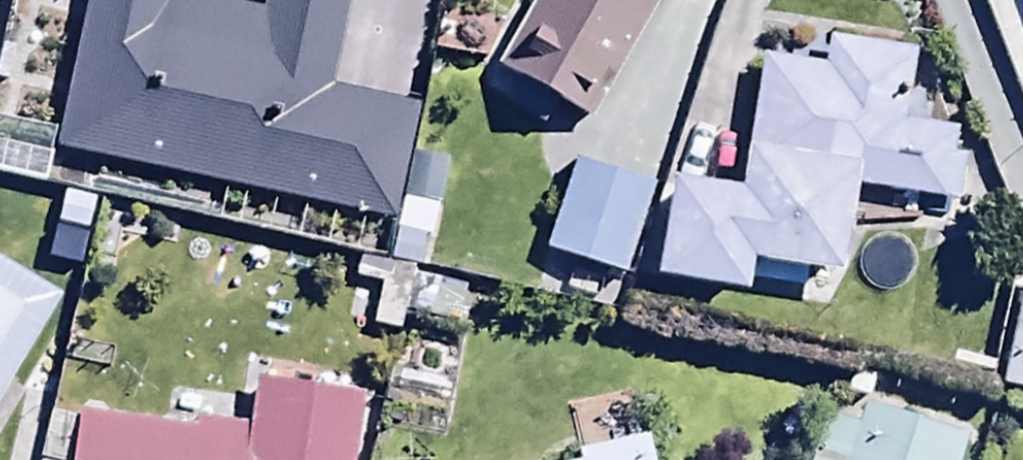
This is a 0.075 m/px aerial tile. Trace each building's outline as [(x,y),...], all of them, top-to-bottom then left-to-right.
[(47,148),(391,218),(415,99),(323,80),(339,0),(261,0),(260,7),(230,0),(79,0),(47,148)] [(650,0),(527,0),(491,67),(585,118),(650,0)] [(812,59),(751,53),(738,183),(661,175),(651,272),(745,281),(747,258),(839,267),(847,188),(943,198),(951,123),(914,119),(917,92),(899,90),(904,42),(815,33),(812,59)] [(655,180),(570,153),(535,247),(545,250),(541,265),(621,290),(655,180)] [(95,197),(55,190),(42,258),(82,266),(95,197)] [(55,295),(0,262),(0,386),(55,295)] [(1018,286),(996,385),(1022,391),(1022,287),(1018,286)] [(72,410),(68,459),(350,459),(355,384),(246,376),(243,422),(72,410)] [(957,431),(855,401),(850,418),(820,409),(805,459),(948,459),(957,431)] [(643,430),(566,447),(569,459),(650,459),(643,430)]
